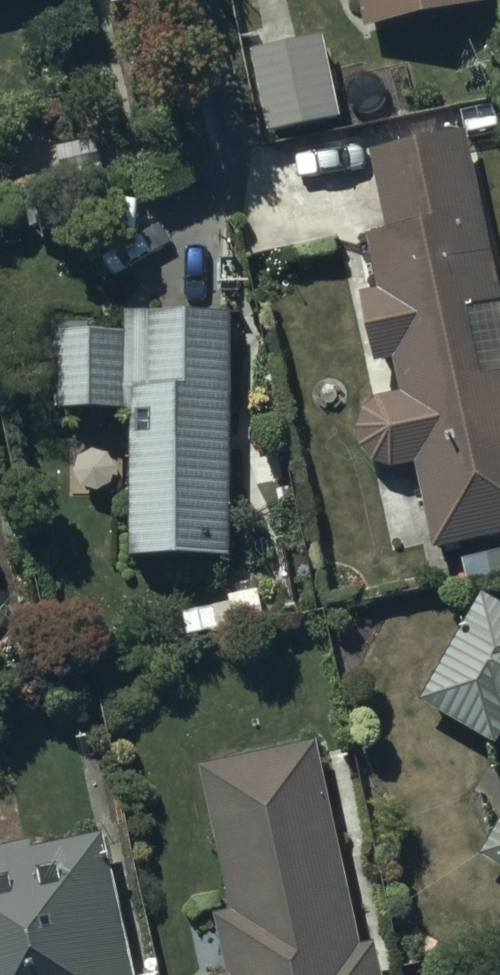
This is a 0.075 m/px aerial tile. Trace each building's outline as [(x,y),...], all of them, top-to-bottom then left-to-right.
[(365,39),(486,15),(483,0),(357,0),(365,39)] [(323,48),(251,63),(268,146),(341,131),(323,48)] [(428,519),(436,557),(499,543),(499,311),(464,144),(372,164),(389,242),(368,246),(380,299),(362,302),(378,376),(393,372),(400,402),(375,408),(362,420),(356,437),(360,457),(373,471),(393,479),(399,506),(405,504),(409,523),(428,519)] [(57,419),(131,419),(129,571),(230,571),(232,324),(127,323),(127,347),(92,346),(92,332),(50,332),(49,371),(57,371),(57,419)] [(480,601),(420,713),(497,754),(499,749),(499,612),(480,601)] [(202,778),(232,921),(215,925),(226,974),(379,974),(374,948),(359,951),(317,754),(202,778)] [(479,869),(499,880),(499,830),(479,869)] [(99,846),(34,861),(30,847),(0,854),(0,974),(129,974),(99,846)]
